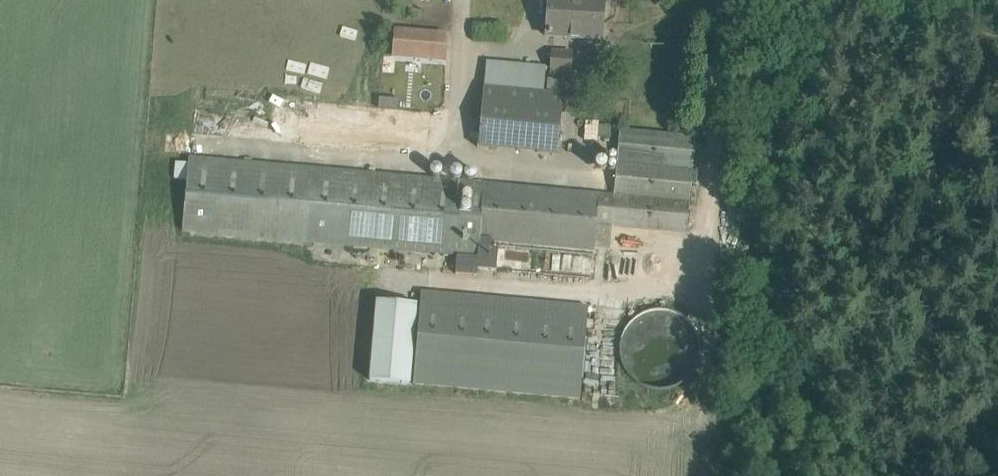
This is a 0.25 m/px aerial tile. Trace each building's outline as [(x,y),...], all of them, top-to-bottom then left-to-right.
[(547,38),(601,42),(604,0),(549,0),(547,38)] [(443,62),(445,35),(396,30),(394,58),(443,62)] [(557,155),(563,94),(561,93),(562,79),(570,80),(571,52),(550,50),(549,79),(550,79),(550,82),(545,82),(545,92),(485,86),(479,147),(557,155)] [(614,193),(189,156),(182,231),(479,257),(480,239),(611,251),(613,226),(687,233),(695,136),(619,129),(614,193)] [(588,306),(420,292),(413,384),(581,398),(588,306)] [(378,301),(371,382),(410,385),(417,304),(378,301)] [(659,389),(660,389),(662,389),(663,389),(664,389),(665,388),(667,388),(668,388),(669,388),(670,387),(671,387),(672,387),(674,386),(675,386),(676,386),(677,385),(678,384),(679,384),(680,383),(681,383),(682,382),(683,381),(684,381),(685,380),(686,379),(687,378),(688,377),(689,376),(690,376),(690,375),(691,374),(692,373),(693,372),(693,371),(694,370),(695,369),(695,367),(696,366),(696,365),(697,364),(697,363),(697,362),(698,361),(698,359),(698,358),(699,357),(699,356),(699,355),(699,353),(699,352),(699,351),(699,350),(699,349),(699,347),(699,346),(699,345),(699,344),(699,342),(698,341),(698,340),(698,339),(698,338),(697,337),(697,335),(696,334),(696,333),(695,332),(695,331),(694,330),(693,329),(693,328),(692,327),(691,326),(690,325),(690,324),(689,323),(688,322),(687,321),(686,320),(685,320),(684,319),(683,318),(682,317),(681,317),(680,316),(679,316),(678,315),(677,314),(676,314),(675,313),(674,313),(672,313),(671,312),(670,312),(669,312),(668,311),(666,311),(665,311),(664,311),(663,311),(662,311),(660,311),(659,311),(658,311),(657,311),(656,311),(654,311),(653,311),(652,312),(651,312),(650,312),(648,313),(647,313),(646,313),(645,314),(644,314),(643,315),(642,316),(641,316),(640,317),(638,317),(637,318),(637,319),(636,320),(635,320),(634,321),(633,322),(632,323),(631,324),(630,325),(630,326),(629,327),(628,328),(627,329),(627,330),(626,331),(626,332),(625,333),(625,334),(624,335),(624,337),(623,338),(623,339),(623,340),(622,341),(622,342),(622,344),(622,345),(622,346),(621,347),(621,348),(621,350),(621,351),(621,352),(622,353),(622,355),(622,356),(622,357),(622,358),(623,359),(623,361),(623,362),(624,363),(624,364),(625,365),(625,366),(626,367),(626,368),(627,370),(627,371),(628,372),(629,373),(630,374),(630,375),(631,375),(632,376),(633,377),(634,378),(635,379),(636,380),(636,381),(637,381),(638,382),(640,383),(641,383),(642,384),(643,384),(644,385),(645,385),(646,386),(647,386),(648,387),(650,387),(651,387),(652,388),(653,388),(654,388),(656,388),(657,389),(658,389),(659,389)]
